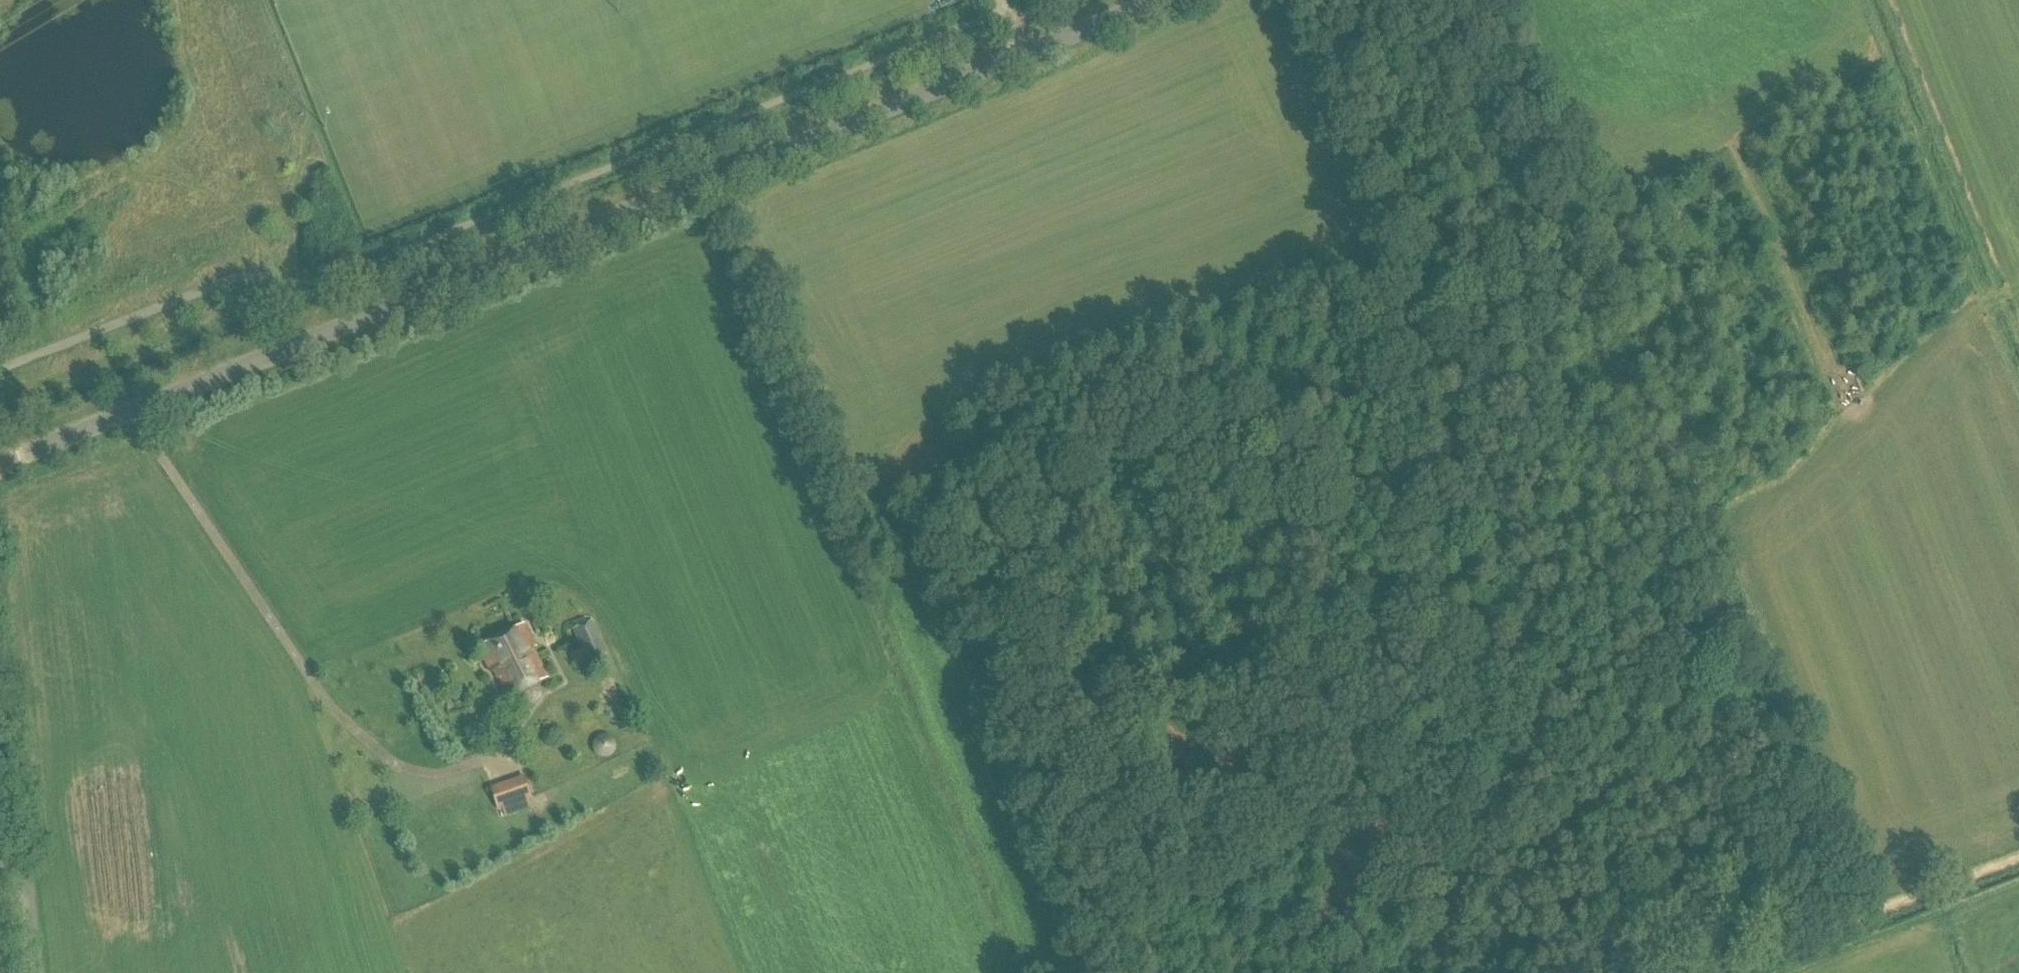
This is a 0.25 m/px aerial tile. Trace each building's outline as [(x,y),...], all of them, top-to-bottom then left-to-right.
[(572,630),(586,664),(608,656),(594,621),(572,630)] [(508,698),(522,691),(527,704),(533,705),(543,701),(544,696),(538,682),(548,677),(533,648),(537,647),(524,623),(478,648),(490,672),(493,670),(508,698)] [(524,775),(490,787),(498,810),(514,805),(517,812),(532,807),(529,799),(533,798),(524,775)]
